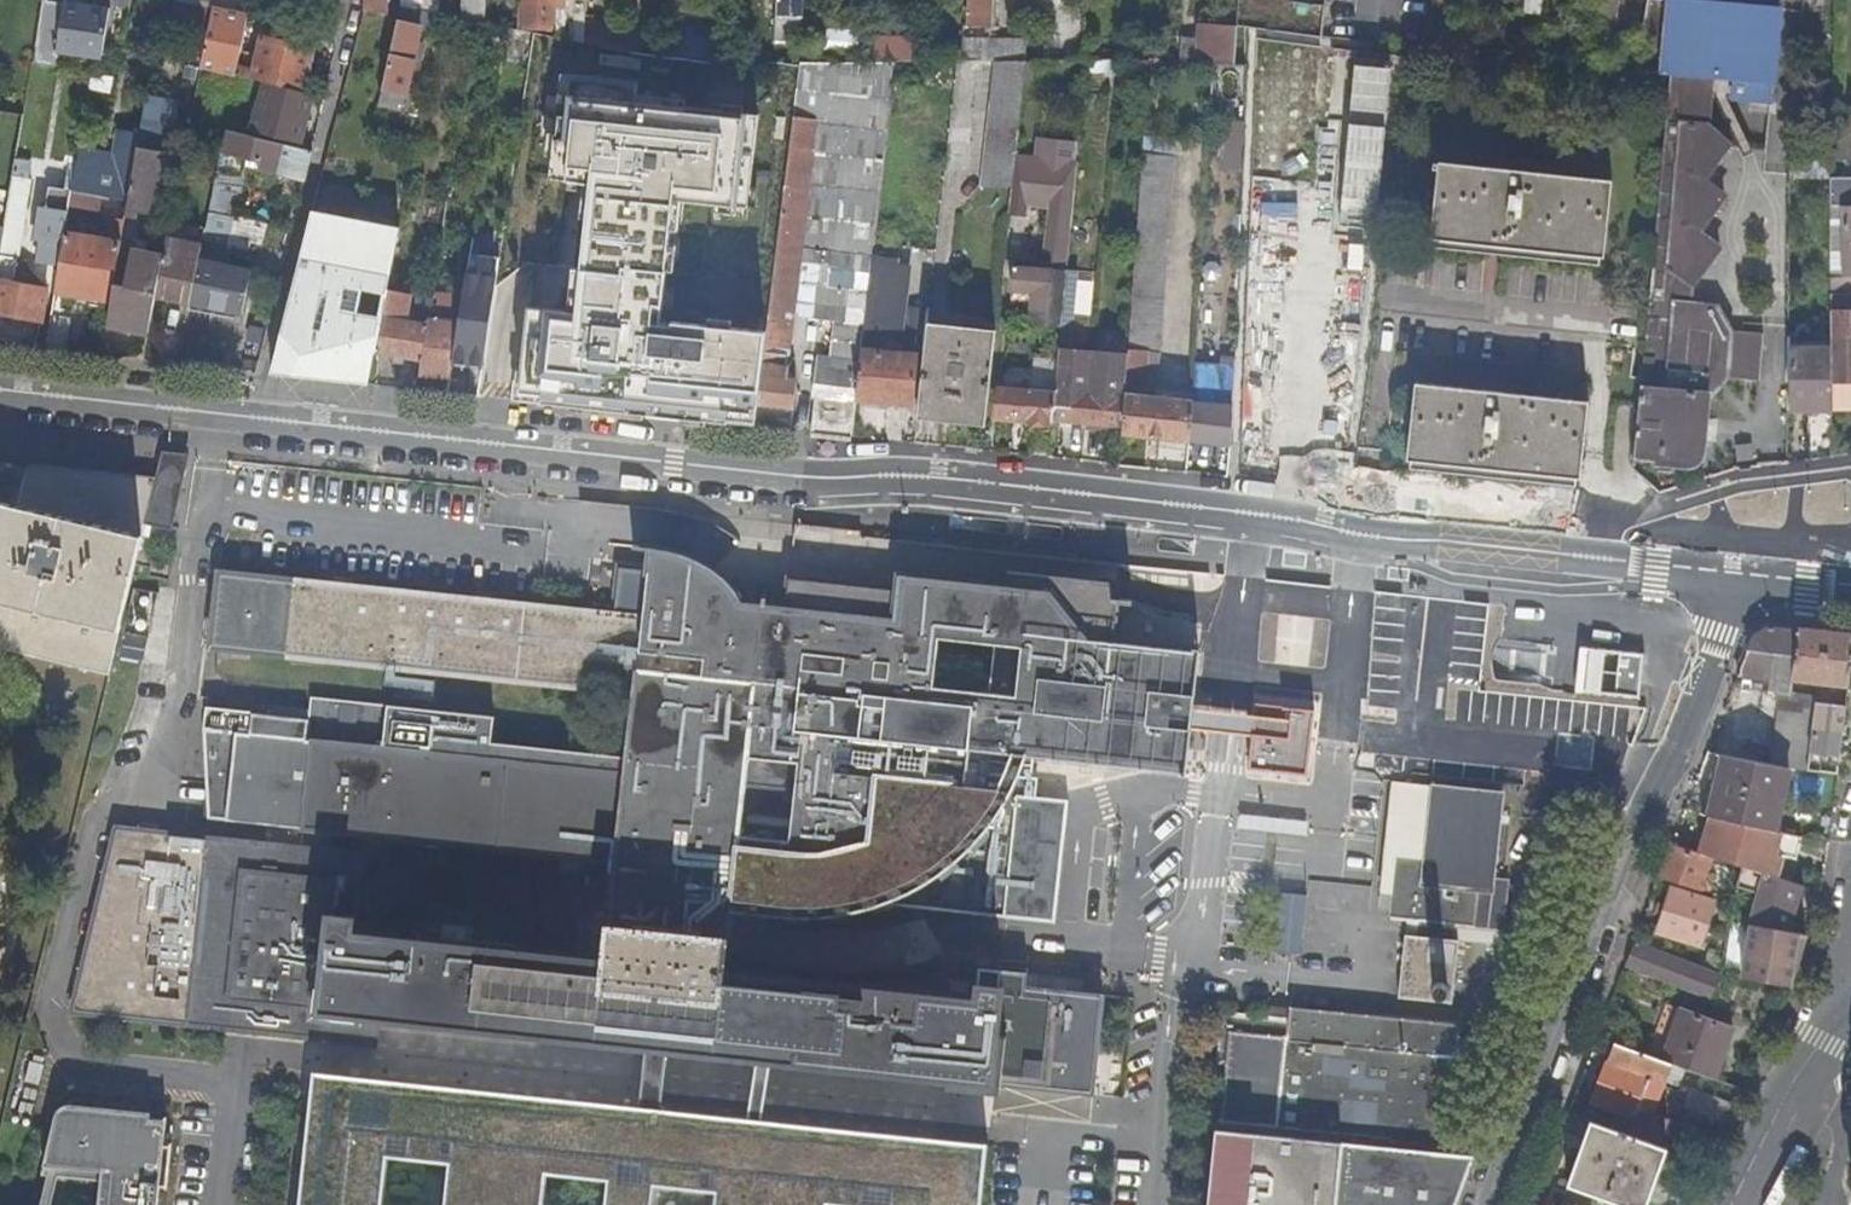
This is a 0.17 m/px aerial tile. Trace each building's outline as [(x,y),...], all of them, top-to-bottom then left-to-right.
[(363,13),(399,21),(386,12),(387,0),(364,0),(363,13)] [(401,8),(431,14),(437,15),(438,0),(401,0),(401,8)] [(485,0),(462,0),(462,18),(484,21),(485,0)] [(557,0),(521,0),(521,29),(556,30),(557,0)] [(774,42),(799,42),(800,0),(775,0),(774,42)] [(966,27),(991,28),(992,0),(968,0),(966,27)] [(1636,453),(1658,456),(1659,463),(1686,466),(1695,466),(1702,458),(1709,396),(1728,376),(1762,380),(1765,335),(1733,331),(1718,308),(1692,305),(1694,287),(1721,249),(1699,235),(1724,198),(1702,182),(1728,147),(1706,123),(1709,94),(1771,99),(1780,7),(1715,0),(1647,0),(1642,35),(1636,70),(1670,75),(1659,204),(1645,347),(1636,453)] [(64,5),(43,1),(34,51),(101,61),(108,9),(64,2),(64,5)] [(212,9),(173,1),(170,23),(208,30),(212,9)] [(244,36),(248,15),(212,9),(208,30),(244,36)] [(437,15),(431,14),(428,33),(435,35),(439,16),(437,15)] [(421,27),(399,21),(384,88),(383,91),(406,97),(421,27)] [(584,43),(598,46),(630,52),(645,54),(646,33),(584,22),(584,43)] [(1196,65),(1211,66),(1235,64),(1237,28),(1211,26),(1210,40),(1198,40),(1196,65)] [(1085,60),(1084,28),(1063,28),(1063,61),(1085,60)] [(208,30),(201,66),(236,75),(238,67),(241,54),(244,36),(208,30)] [(676,34),(674,59),(709,64),(710,64),(713,40),(676,34)] [(1026,62),(1027,39),(962,39),(961,62),(995,62),(1025,62),(1026,62)] [(238,67),(236,75),(252,79),(265,83),(305,93),(314,54),(262,40),(254,71),(238,67)] [(874,61),(910,61),(910,40),(874,40),(874,61)] [(979,188),(1011,189),(1015,156),(1025,62),(995,62),(979,188)] [(766,334),(755,426),(791,430),(796,381),(787,380),(789,367),(783,367),(783,356),(786,356),(791,316),(800,249),(813,251),(836,63),(800,63),(766,334)] [(816,397),(812,432),(852,436),(856,400),(861,351),(895,63),(836,63),(813,251),(821,252),(817,287),(845,291),(842,321),(833,321),(829,357),(817,356),(814,397),(816,397)] [(1247,90),(1259,91),(1259,89),(1297,90),(1297,93),(1308,93),(1309,70),(1247,68),(1247,90)] [(252,79),(236,75),(234,86),(250,90),(252,79)] [(543,402),(755,426),(766,334),(663,321),(674,199),(748,208),(760,115),(638,104),(639,86),(573,79),(571,96),(560,94),(552,178),(593,183),(577,319),(555,315),(542,331),(538,385),(544,386),(543,402)] [(311,95),(305,93),(265,83),(252,130),(299,143),(311,95)] [(1259,91),(1258,144),(1296,145),(1297,93),(1297,90),(1259,89),(1259,91)] [(172,111),(145,106),(139,134),(138,148),(165,152),(172,111)] [(72,191),(100,197),(128,202),(130,196),(138,148),(139,134),(118,131),(114,157),(78,151),(72,191)] [(260,170),(307,180),(314,152),(229,131),(225,153),(248,159),(261,163),(260,170)] [(1296,145),(1258,144),(1258,158),(1295,160),(1296,145)] [(154,215),(165,152),(138,148),(130,196),(128,202),(126,217),(136,218),(137,212),(154,215)] [(244,176),(248,159),(225,153),(221,152),(217,170),(244,176)] [(1123,425),(1122,432),(1190,439),(1192,402),(1156,399),(1146,398),(1147,376),(1149,351),(1160,352),(1171,209),(1173,156),(1142,154),(1128,355),(1123,425)] [(1011,189),(1008,216),(1026,218),(1026,208),(1049,209),(1042,269),(1015,267),(1012,297),(1031,298),(1028,326),(1060,329),(1064,298),(1076,161),(1015,156),(1011,189)] [(1429,239),(1434,240),(1596,257),(1601,258),(1608,182),(1437,163),(1438,165),(1432,164),(1431,175),(1436,176),(1429,239)] [(214,188),(240,194),(244,176),(217,170),(214,188)] [(17,258),(30,180),(13,177),(0,253),(0,255),(17,258)] [(1831,178),(1831,205),(1844,206),(1844,210),(1845,245),(1845,278),(1831,277),(1831,294),(1850,293),(1850,178),(1831,178)] [(38,264),(59,267),(65,232),(69,212),(72,191),(49,188),(46,208),(40,207),(36,233),(42,234),(38,264)] [(209,211),(234,218),(240,194),(214,188),(209,211)] [(100,197),(72,191),(69,212),(97,217),(100,197)] [(1844,210),(1831,210),(1831,245),(1845,245),(1844,210)] [(206,228),(190,304),(242,315),(250,271),(233,268),(236,247),(250,250),(252,244),(264,246),(268,226),(234,218),(209,211),(206,228)] [(370,385),(376,352),(387,290),(399,227),(317,211),(274,374),(370,385)] [(59,267),(55,292),(112,300),(115,285),(125,222),(112,220),(110,233),(93,229),(91,236),(65,232),(59,267)] [(156,297),(190,304),(206,228),(171,220),(164,255),(156,297)] [(1596,257),(1434,240),(1433,247),(1595,265),(1596,257)] [(791,316),(804,318),(813,251),(800,249),(791,316)] [(112,300),(108,326),(148,335),(156,297),(164,255),(136,250),(129,287),(115,285),(112,300)] [(804,318),(833,321),(842,321),(845,291),(817,287),(821,252),(813,251),(804,318)] [(13,283),(16,260),(0,257),(0,280),(13,283)] [(42,321),(46,289),(13,283),(0,280),(0,315),(42,321)] [(453,361),(484,364),(488,333),(489,330),(495,287),(465,283),(459,322),(453,361)] [(387,290),(376,352),(422,360),(433,298),(419,295),(416,312),(409,311),(412,294),(387,290)] [(1850,381),(1850,293),(1831,294),(1832,343),(1832,350),(1832,381),(1850,381)] [(422,360),(420,373),(450,375),(453,361),(459,322),(451,320),(454,299),(433,295),(433,298),(422,360)] [(1060,329),(1059,350),(1073,351),(1078,299),(1064,298),(1060,329)] [(919,341),(925,341),(927,324),(929,310),(910,309),(908,333),(919,334),(919,341)] [(51,315),(46,350),(68,352),(71,319),(51,315)] [(925,341),(917,418),(985,426),(995,331),(927,324),(925,341)] [(1226,370),(1235,370),(1236,348),(1227,347),(1226,370)] [(1790,349),(1789,411),(1832,411),(1832,381),(1832,350),(1790,349)] [(1055,395),(1054,421),(1123,425),(1128,355),(1073,351),(1059,350),(1055,395)] [(861,351),(856,400),(911,405),(916,355),(861,351)] [(1192,402),(1190,439),(1231,444),(1235,370),(1226,370),(1225,406),(1192,402)] [(1146,398),(1156,399),(1158,388),(1159,377),(1147,376),(1146,398)] [(1832,411),(1850,410),(1850,381),(1832,381),(1832,411)] [(1407,462),(1412,462),(1573,478),(1579,479),(1586,403),(1414,382),(1407,462)] [(1156,399),(1192,402),(1192,392),(1158,388),(1156,399)] [(1000,392),(998,419),(1053,423),(1054,421),(1055,395),(1000,392)] [(171,526),(188,455),(163,452),(147,520),(171,526)] [(28,462),(17,505),(0,501),(0,647),(107,674),(117,631),(123,607),(141,533),(155,476),(28,462)] [(1573,478),(1412,462),(1411,469),(1573,485),(1573,478)] [(688,554),(670,550),(651,549),(649,569),(643,617),(218,569),(209,646),(473,675),(501,678),(492,758),(464,755),(203,727),(207,816),(616,860),(610,919),(606,956),(575,952),(354,928),(362,853),(115,826),(71,1011),(376,1044),(380,1015),(645,1044),(638,1105),(313,1069),(297,1204),(542,1204),(545,1173),(606,1180),(603,1204),(980,1204),(987,1142),(660,1106),(666,1046),(992,1082),(1021,1085),(1019,1098),(1015,1138),(1087,1146),(1103,995),(1026,987),(1028,972),(981,966),(977,996),(725,969),(733,896),(734,885),(794,892),(838,890),(895,872),(908,873),(912,873),(912,870),(926,743),(1034,755),(1186,771),(1191,726),(1193,705),(1194,693),(1200,647),(1112,637),(1119,578),(1008,566),(1007,581),(899,569),(897,586),(790,573),(785,605),(739,601),(730,582),(715,568),(705,562),(688,554)] [(1771,764),(1787,766),(1806,769),(1814,701),(1815,694),(1792,691),(1793,684),(1792,682),(1792,678),(1849,684),(1850,666),(1850,635),(1768,626),(1752,637),(1737,676),(1766,679),(1768,680),(1770,680),(1769,693),(1778,694),(1775,709),(1779,710),(1771,764)] [(492,758),(501,678),(473,675),(464,755),(492,758)] [(1315,705),(1257,700),(1256,713),(1253,734),(1250,764),(1308,770),(1315,705)] [(1807,771),(1838,775),(1846,705),(1814,701),(1806,769),(1807,770),(1807,771)] [(1191,726),(1253,734),(1256,713),(1193,705),(1191,726)] [(932,805),(938,754),(1033,764),(1034,755),(926,743),(912,870),(953,846),(984,811),(932,805)] [(1723,756),(1714,754),(1699,813),(1709,815),(1723,756)] [(1723,756),(1709,815),(1712,816),(1774,830),(1787,766),(1771,764),(1723,756)] [(1453,1001),(1459,939),(1454,938),(1455,922),(1504,926),(1509,878),(1494,876),(1502,790),(1393,779),(1381,891),(1392,892),(1390,915),(1419,918),(1418,934),(1406,933),(1400,995),(1453,1001)] [(1712,816),(1700,853),(1713,857),(1765,873),(1777,876),(1781,855),(1796,858),(1801,836),(1774,830),(1712,816)] [(1708,871),(1713,857),(1700,853),(1672,844),(1659,877),(1706,892),(1709,885),(1711,886),(1716,873),(1708,871)] [(895,872),(838,890),(794,892),(734,885),(733,896),(734,896),(793,903),(839,900),(878,891),(908,873),(895,872)] [(1777,876),(1765,873),(1751,924),(1752,924),(1791,931),(1804,884),(1777,876)] [(1713,903),(1672,889),(1657,932),(1699,946),(1713,903)] [(606,956),(610,919),(579,916),(575,952),(606,956)] [(1502,943),(1504,926),(1455,922),(1454,938),(1459,939),(1502,943)] [(1752,924),(1741,978),(1788,986),(1806,934),(1791,931),(1752,924)] [(1709,998),(1719,974),(1692,963),(1690,967),(1635,946),(1630,960),(1636,963),(1634,968),(1691,990),(1691,991),(1709,998)] [(1271,1006),(1270,1016),(1289,1018),(1289,1010),(1290,1008),(1271,1006)] [(1670,1006),(1652,1057),(1663,1061),(1682,1010),(1670,1006)] [(1461,1029),(1289,1010),(1289,1018),(1270,1016),(1223,1011),(1218,1063),(1230,1064),(1224,1121),(1256,1124),(1255,1132),(1216,1128),(1208,1204),(1455,1204),(1473,1157),(1339,1142),(1340,1133),(1448,1144),(1448,1143),(1455,1144),(1462,1088),(1454,1087),(1461,1029)] [(1715,1080),(1734,1028),(1682,1010),(1663,1061),(1672,1064),(1715,1080)] [(1614,1043),(1593,1099),(1576,1093),(1568,1113),(1591,1121),(1611,1128),(1617,1130),(1657,1144),(1666,1118),(1652,1113),(1672,1064),(1663,1061),(1652,1057),(1614,1043)] [(1021,1085),(992,1082),(990,1095),(1019,1098),(1021,1085)] [(1683,1108),(1721,1123),(1729,1107),(1689,1092),(1683,1108)] [(158,1184),(164,1184),(164,1187),(166,1188),(171,1141),(169,1142),(169,1144),(163,1143),(166,1115),(164,1116),(163,1118),(148,1117),(148,1115),(139,1114),(139,1111),(69,1103),(56,1113),(41,1173),(101,1179),(98,1204),(156,1204),(158,1184)] [(1665,1147),(1657,1144),(1617,1130),(1611,1128),(1591,1121),(1566,1185),(1623,1204),(1643,1204),(1665,1147)]
